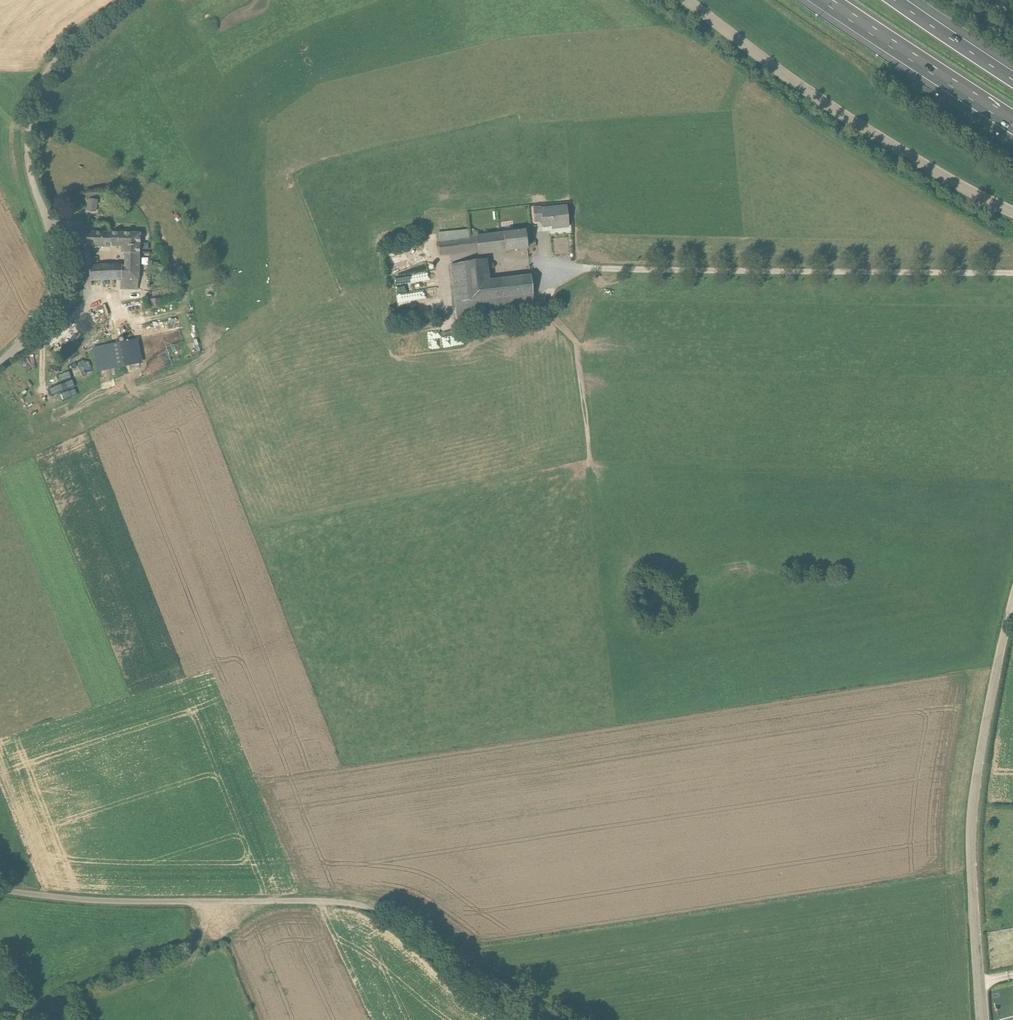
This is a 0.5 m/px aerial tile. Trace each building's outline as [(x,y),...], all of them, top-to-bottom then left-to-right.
[(99,210),(99,197),(89,197),(89,210),(99,210)] [(569,227),(568,217),(567,205),(541,208),(541,207),(533,208),(535,223),(542,222),(542,227),(552,226),(552,228),(569,227)] [(525,231),(503,234),(505,251),(527,248),(525,231)] [(139,280),(141,235),(73,232),(73,244),(88,245),(89,247),(111,248),(111,247),(121,247),(120,254),(125,254),(124,265),(124,267),(120,267),(120,265),(98,266),(91,266),(88,266),(91,281),(112,280),(122,280),(138,280),(139,280)] [(484,254),(505,251),(503,234),(476,237),(478,256),(484,255),(484,254)] [(456,302),(457,319),(535,310),(531,277),(488,283),(484,260),(450,265),(454,303),(456,302)] [(138,280),(122,280),(121,289),(137,289),(138,280)] [(414,285),(414,283),(399,282),(399,294),(414,294),(414,285)] [(150,307),(160,306),(159,299),(149,300),(150,307)] [(88,318),(95,329),(107,321),(100,311),(88,318)] [(138,339),(96,347),(100,371),(142,363),(138,339)]
